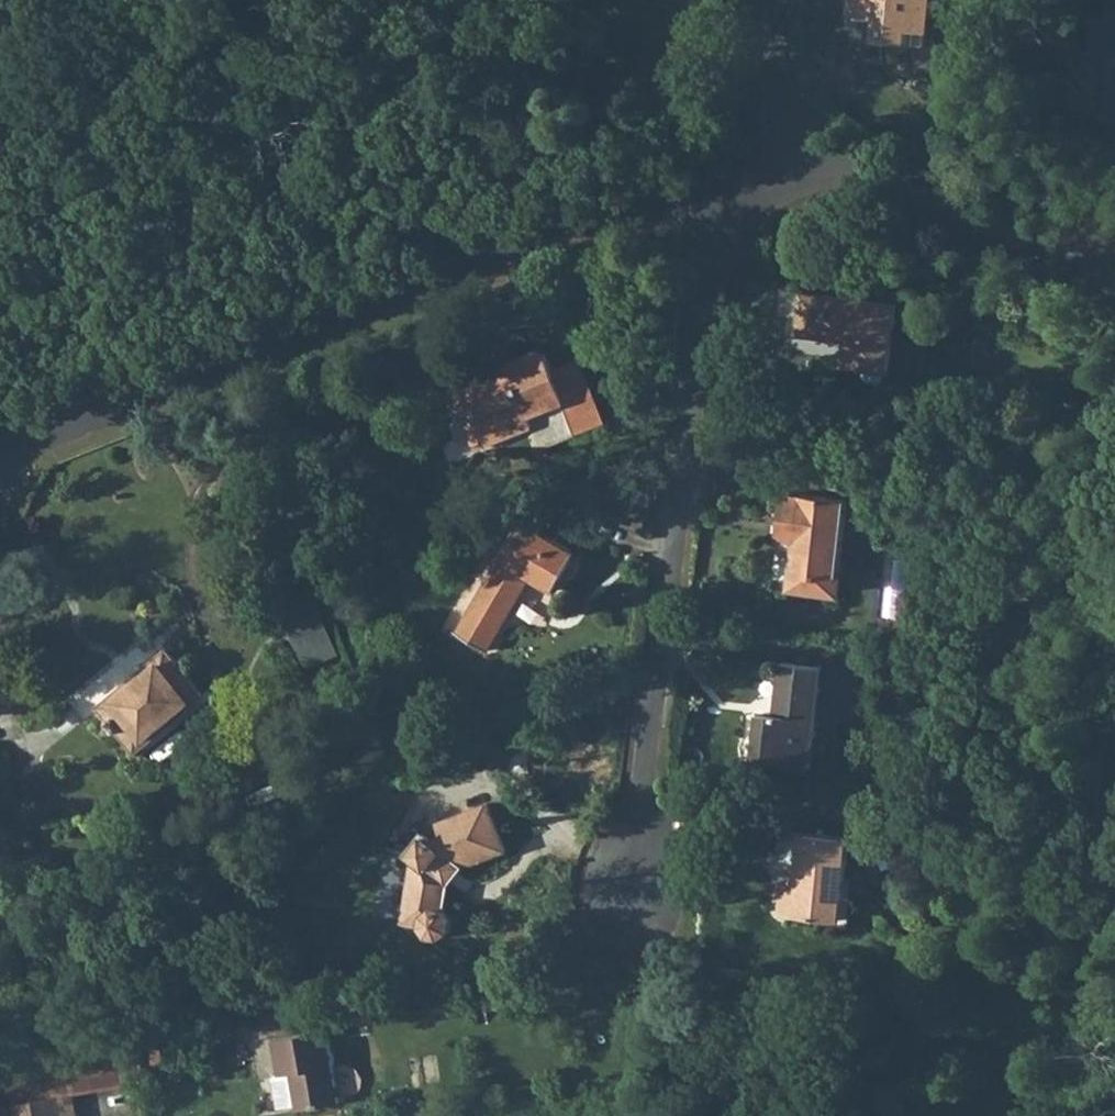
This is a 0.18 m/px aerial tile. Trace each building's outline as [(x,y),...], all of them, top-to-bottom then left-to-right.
[(872,41),(907,44),(908,29),(927,31),(930,0),(853,0),(851,16),(874,18),(872,41)] [(907,44),(925,45),(927,31),(908,29),(907,44)] [(803,293),(798,333),(847,340),(845,365),(863,367),(885,369),(888,370),(896,305),(803,293)] [(508,368),(511,374),(512,379),(493,387),(491,382),(457,396),(465,414),(461,415),(464,421),(474,417),(485,444),(533,426),(544,449),(579,434),(565,402),(552,369),(546,353),(508,368)] [(552,369),(565,402),(591,392),(577,359),(552,369)] [(493,387),(512,379),(511,374),(491,382),(493,387)] [(591,392),(565,402),(579,434),(604,424),(591,392)] [(464,421),(474,448),(485,444),(474,417),(464,421)] [(778,539),(772,586),(836,594),(847,499),(784,491),(780,522),(799,523),(796,540),(778,539)] [(523,519),(458,631),(491,649),(532,574),(555,589),(577,551),(523,519)] [(778,539),(796,540),(799,523),(780,522),(778,539)] [(286,617),(305,665),(337,653),(319,604),(286,617)] [(168,650),(101,706),(137,749),(205,694),(168,650)] [(761,713),(756,762),(810,767),(821,666),(782,662),(777,715),(761,713)] [(415,857),(404,921),(421,924),(421,925),(428,935),(440,937),(449,930),(451,918),(444,909),(439,908),(443,881),(459,863),(480,856),(481,857),(482,860),(507,851),(489,803),(439,822),(444,834),(430,839),(425,836),(410,853),(415,857)] [(787,886),(784,914),(843,920),(851,837),(803,833),(800,871),(798,888),(789,886),(787,886)] [(444,909),(448,882),(461,868),(482,860),(481,857),(480,856),(459,863),(443,881),(439,908),(444,909)] [(789,886),(798,888),(800,871),(791,870),(789,886)] [(327,1029),(274,1039),(279,1075),(287,1074),(289,1083),(292,1082),(298,1110),(340,1102),(327,1029)] [(77,1054),(84,1092),(146,1082),(140,1044),(77,1054)] [(60,1115),(77,1115),(74,1094),(57,1097),(60,1115)] [(17,1104),(19,1115),(60,1115),(57,1097),(17,1104)]
